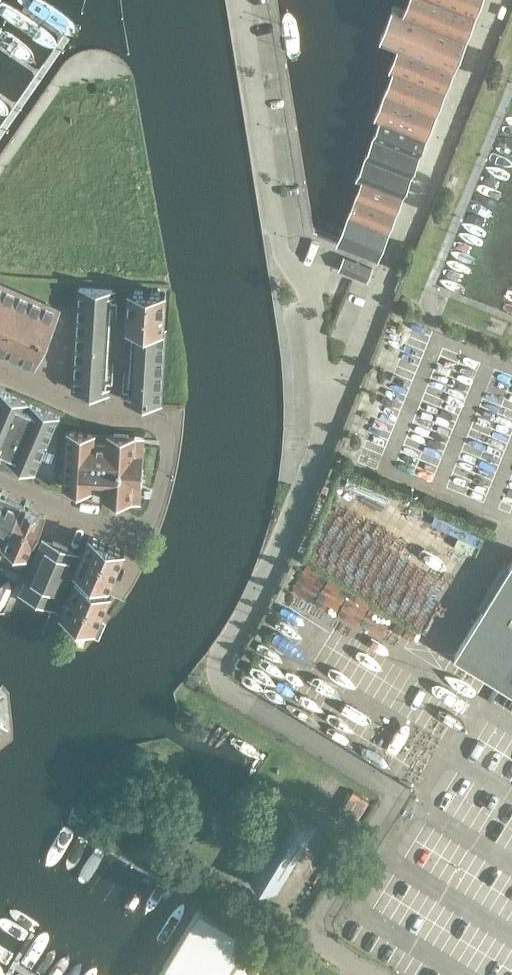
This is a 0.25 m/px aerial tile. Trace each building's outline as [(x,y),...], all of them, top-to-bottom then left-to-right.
[(477,11),(448,0),(408,0),(404,10),(404,11),(467,36),(477,11)] [(477,11),(481,0),(448,0),(477,11)] [(456,64),(467,36),(404,11),(404,10),(393,6),(381,36),(400,44),(400,42),(456,64)] [(400,42),(400,44),(390,67),(394,68),(394,67),(446,88),(456,64),(400,42)] [(394,68),(385,90),(437,111),(446,88),(394,67),(394,68)] [(428,134),(437,111),(385,90),(376,115),(381,117),(382,116),(428,134)] [(374,136),(420,154),(428,134),(382,116),(381,117),(374,136)] [(412,174),(420,154),(374,136),(366,156),(412,174)] [(404,194),(412,174),(366,156),(357,177),(363,179),(363,178),(404,194)] [(397,212),(404,194),(363,178),(363,179),(356,196),(397,212)] [(356,196),(349,214),(389,230),(397,212),(356,196)] [(378,258),(389,230),(349,214),(338,242),(378,258)] [(367,280),(372,267),(344,256),(339,268),(367,280)] [(340,305),(347,286),(333,281),(326,301),(340,305)] [(0,284),(0,350),(34,365),(58,309),(0,284)] [(101,386),(107,293),(113,293),(113,289),(80,287),(74,388),(107,390),(107,386),(101,386)] [(161,401),(165,328),(163,328),(165,292),(129,290),(127,328),(138,328),(134,396),(128,395),(128,399),(161,401)] [(29,402),(0,390),(0,455),(35,470),(59,415),(29,402)] [(92,479),(106,480),(104,498),(111,498),(110,501),(125,502),(125,499),(131,500),(132,481),(141,482),(143,455),(134,454),(135,435),(129,435),(129,432),(115,431),(115,434),(108,434),(108,444),(94,443),(95,433),(68,431),(64,487),(92,489),(92,479)] [(0,495),(0,530),(8,534),(21,504),(0,495)] [(30,549),(32,544),(33,545),(46,515),(21,504),(8,534),(6,539),(30,549)] [(61,611),(62,611),(96,626),(111,592),(108,590),(125,550),(90,535),(75,570),(78,571),(61,611)] [(22,589),(53,603),(55,603),(77,552),(44,537),(22,589)] [(455,652),(511,688),(511,560),(455,652)] [(285,808),(244,874),(277,894),(317,827),(285,808)] [(282,958),(199,907),(157,974),(309,974),(282,958)]
